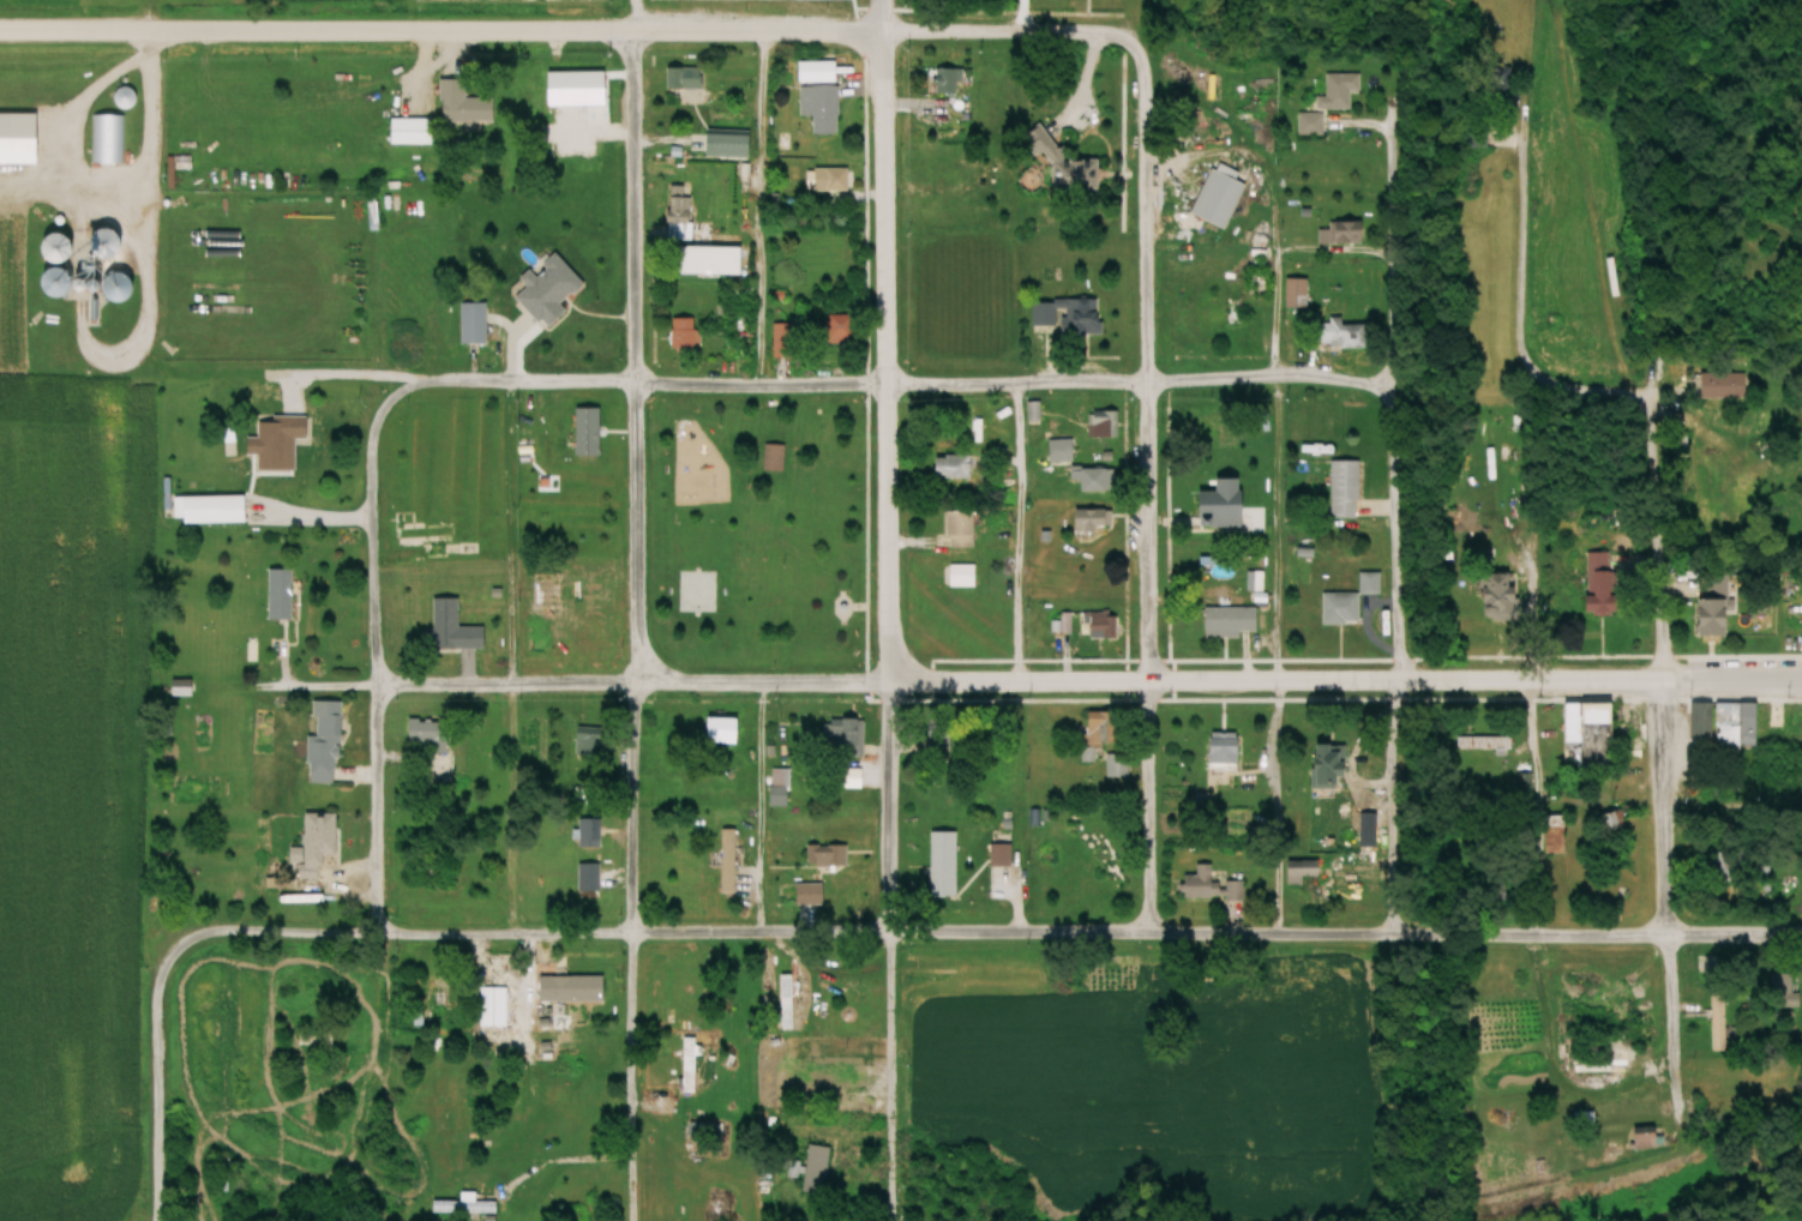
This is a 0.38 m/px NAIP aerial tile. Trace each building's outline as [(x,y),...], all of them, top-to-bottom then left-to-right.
[(838,83),(838,62),(799,62),(799,83),(838,83)] [(667,69),(667,104),(702,104),(702,69),(667,69)] [(911,95),(933,95),(964,95),(964,69),(911,69),(911,95)] [(1325,75),(1325,106),(1349,106),(1349,95),(1361,95),(1361,75),(1325,75)] [(467,80),(442,80),(442,122),(496,122),(496,100),(467,100),(467,80)] [(814,117),(814,134),(839,134),(839,88),(801,88),(801,117),(814,117)] [(118,89),(118,108),(136,108),(136,89),(118,89)] [(1189,137),(1220,137),(1220,117),(1212,117),(1212,93),(1189,93),(1189,137)] [(92,165),(123,165),(124,116),(92,116),(92,165)] [(392,145),(434,145),(434,119),(392,119),(392,145)] [(594,150),(594,122),(574,122),(574,150),(594,150)] [(569,144),(569,124),(539,124),(539,144),(569,144)] [(1056,150),(1044,125),(1025,134),(1037,159),(1056,150)] [(752,158),(752,133),(678,132),(677,156),(752,158)] [(1227,228),(1246,182),(1211,168),(1193,215),(1227,228)] [(851,191),(851,170),(812,170),(812,191),(851,191)] [(694,197),(686,197),(686,187),(669,187),(669,241),(694,241),(694,197)] [(1365,223),(1336,223),(1336,244),(1365,244),(1365,223)] [(109,228),(93,241),(107,258),(123,246),(109,228)] [(47,242),(59,266),(77,257),(66,233),(47,242)] [(585,285),(557,251),(522,280),(528,287),(517,296),(546,332),(569,313),(562,304),(585,285)] [(67,265),(45,279),(57,299),(79,285),(67,265)] [(1286,307),(1308,307),(1308,278),(1286,278),(1286,307)] [(1100,335),(1100,300),(1033,300),(1033,326),(1061,326),(1061,335),(1100,335)] [(463,303),(463,344),(488,344),(488,303),(463,303)] [(854,315),(826,315),(826,342),(854,342),(854,315)] [(697,347),(697,319),(672,319),(672,347),(697,347)] [(1368,325),(1343,325),(1343,319),(1328,319),(1328,349),(1368,349),(1368,325)] [(774,358),(793,358),(793,324),(774,324),(774,358)] [(1704,373),(1704,398),(1744,398),(1744,373),(1704,373)] [(1118,437),(1118,411),(1090,411),(1090,437),(1118,437)] [(594,450),(594,429),(567,429),(567,450),(594,450)] [(1050,462),(1074,462),(1074,440),(1050,440),(1050,462)] [(936,477),(971,477),(971,454),(936,454),(936,477)] [(1332,462),(1332,519),(1361,519),(1361,462),(1332,462)] [(1072,481),(1081,481),(1081,492),(1115,492),(1115,469),(1072,469),(1072,481)] [(1249,520),(1248,479),(1216,480),(1216,492),(1199,492),(1199,521),(1249,520)] [(248,523),(247,497),(175,497),(175,524),(248,523)] [(1110,530),(1111,511),(1076,510),(1076,540),(1090,540),(1091,530),(1110,530)] [(949,511),(949,537),(975,537),(975,511),(949,511)] [(1587,553),(1588,616),(1626,615),(1625,597),(1613,597),(1613,553),(1587,553)] [(977,565),(951,565),(951,588),(977,588),(977,565)] [(269,642),(296,642),(296,571),(269,571),(269,642)] [(1486,617),(1520,617),(1520,574),(1486,574),(1486,617)] [(1324,593),(1324,624),(1360,624),(1360,593),(1324,593)] [(1732,599),(1699,600),(1700,637),(1733,636),(1732,599)] [(1258,608),(1207,608),(1207,636),(1258,636),(1258,608)] [(1091,640),(1116,640),(1116,613),(1085,613),(1085,624),(1091,624),(1091,640)] [(461,621),(416,621),(416,629),(396,629),(396,644),(461,644),(461,621)] [(310,738),(310,784),(340,784),(340,702),(314,702),(314,738),(310,738)] [(1614,704),(1564,704),(1565,770),(1615,770),(1614,704)] [(1108,762),(1108,713),(1086,713),(1086,762),(1108,762)] [(828,720),(828,750),(864,750),(864,720),(828,720)] [(451,775),(451,722),(408,722),(408,743),(433,743),(433,775),(451,775)] [(1741,757),(1741,726),(1720,726),(1720,757),(1741,757)] [(1210,735),(1210,772),(1240,772),(1240,735),(1210,735)] [(1511,739),(1458,739),(1458,751),(1511,751),(1511,739)] [(1342,786),(1342,746),(1318,746),(1318,786),(1342,786)] [(1128,755),(1108,755),(1108,780),(1128,780),(1128,755)] [(790,770),(771,770),(771,798),(790,798),(790,770)] [(338,815),(305,815),(305,870),(325,870),(325,855),(338,855),(338,815)] [(1547,816),(1547,854),(1566,854),(1566,816),(1547,816)] [(1597,864),(1619,864),(1619,816),(1597,816),(1597,864)] [(580,847),(601,847),(600,819),(579,819),(580,847)] [(1051,836),(1107,836),(1107,825),(1051,825),(1051,836)] [(1378,826),(1360,825),(1360,849),(1378,849),(1378,826)] [(720,892),(735,892),(735,831),(720,831),(720,892)] [(932,832),(932,896),(958,896),(958,832),(932,832)] [(847,846),(816,846),(816,867),(847,867),(847,846)] [(1732,883),(1732,874),(1745,874),(1745,853),(1710,853),(1710,883),(1732,883)] [(1287,862),(1287,883),(1306,883),(1306,877),(1321,877),(1321,862),(1287,862)] [(580,896),(600,896),(600,865),(580,865),(580,896)] [(1755,868),(1756,880),(1770,878),(1769,867),(1755,868)] [(1505,878),(1486,878),(1486,900),(1505,900),(1505,878)] [(1770,974),(1770,1003),(1792,1003),(1792,974),(1770,974)] [(423,1012),(415,1012),(415,1031),(436,1031),(436,976),(423,976),(423,1012)] [(606,976),(540,976),(540,1002),(606,1002),(606,976)] [(793,982),(784,982),(784,1023),(793,1023),(793,982)] [(481,1027),(508,1027),(508,988),(481,988),(481,1027)] [(1729,1051),(1729,988),(1710,988),(1710,1051),(1729,1051)] [(683,1092),(696,1092),(696,1039),(683,1039),(683,1092)] [(1637,1149),(1660,1149),(1660,1129),(1637,1129),(1637,1149)] [(830,1148),(809,1145),(803,1192),(824,1195),(830,1148)] [(434,1214),(497,1214),(497,1203),(434,1203),(434,1214)]
